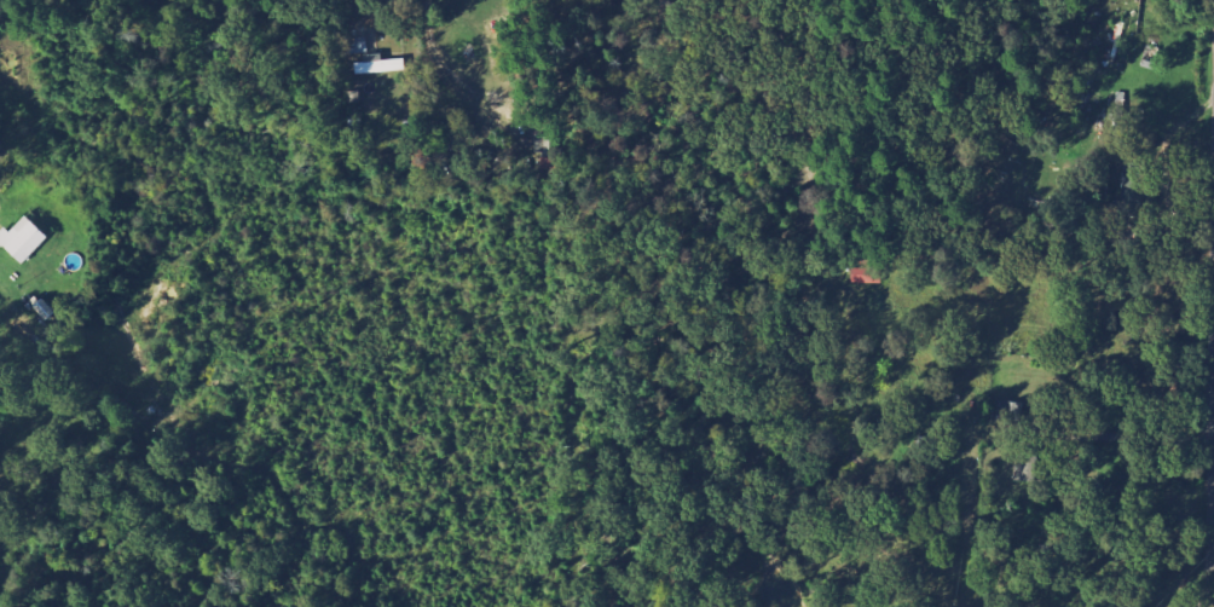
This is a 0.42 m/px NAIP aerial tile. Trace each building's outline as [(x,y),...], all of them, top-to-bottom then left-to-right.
[(355,75),(405,73),(405,61),(381,61),(381,56),(363,57),(363,64),(355,64),(355,75)] [(4,229),(0,234),(0,247),(25,267),(48,238),(23,219),(11,235),(4,229)] [(882,270),(852,269),(851,284),(882,285),(882,270)]
